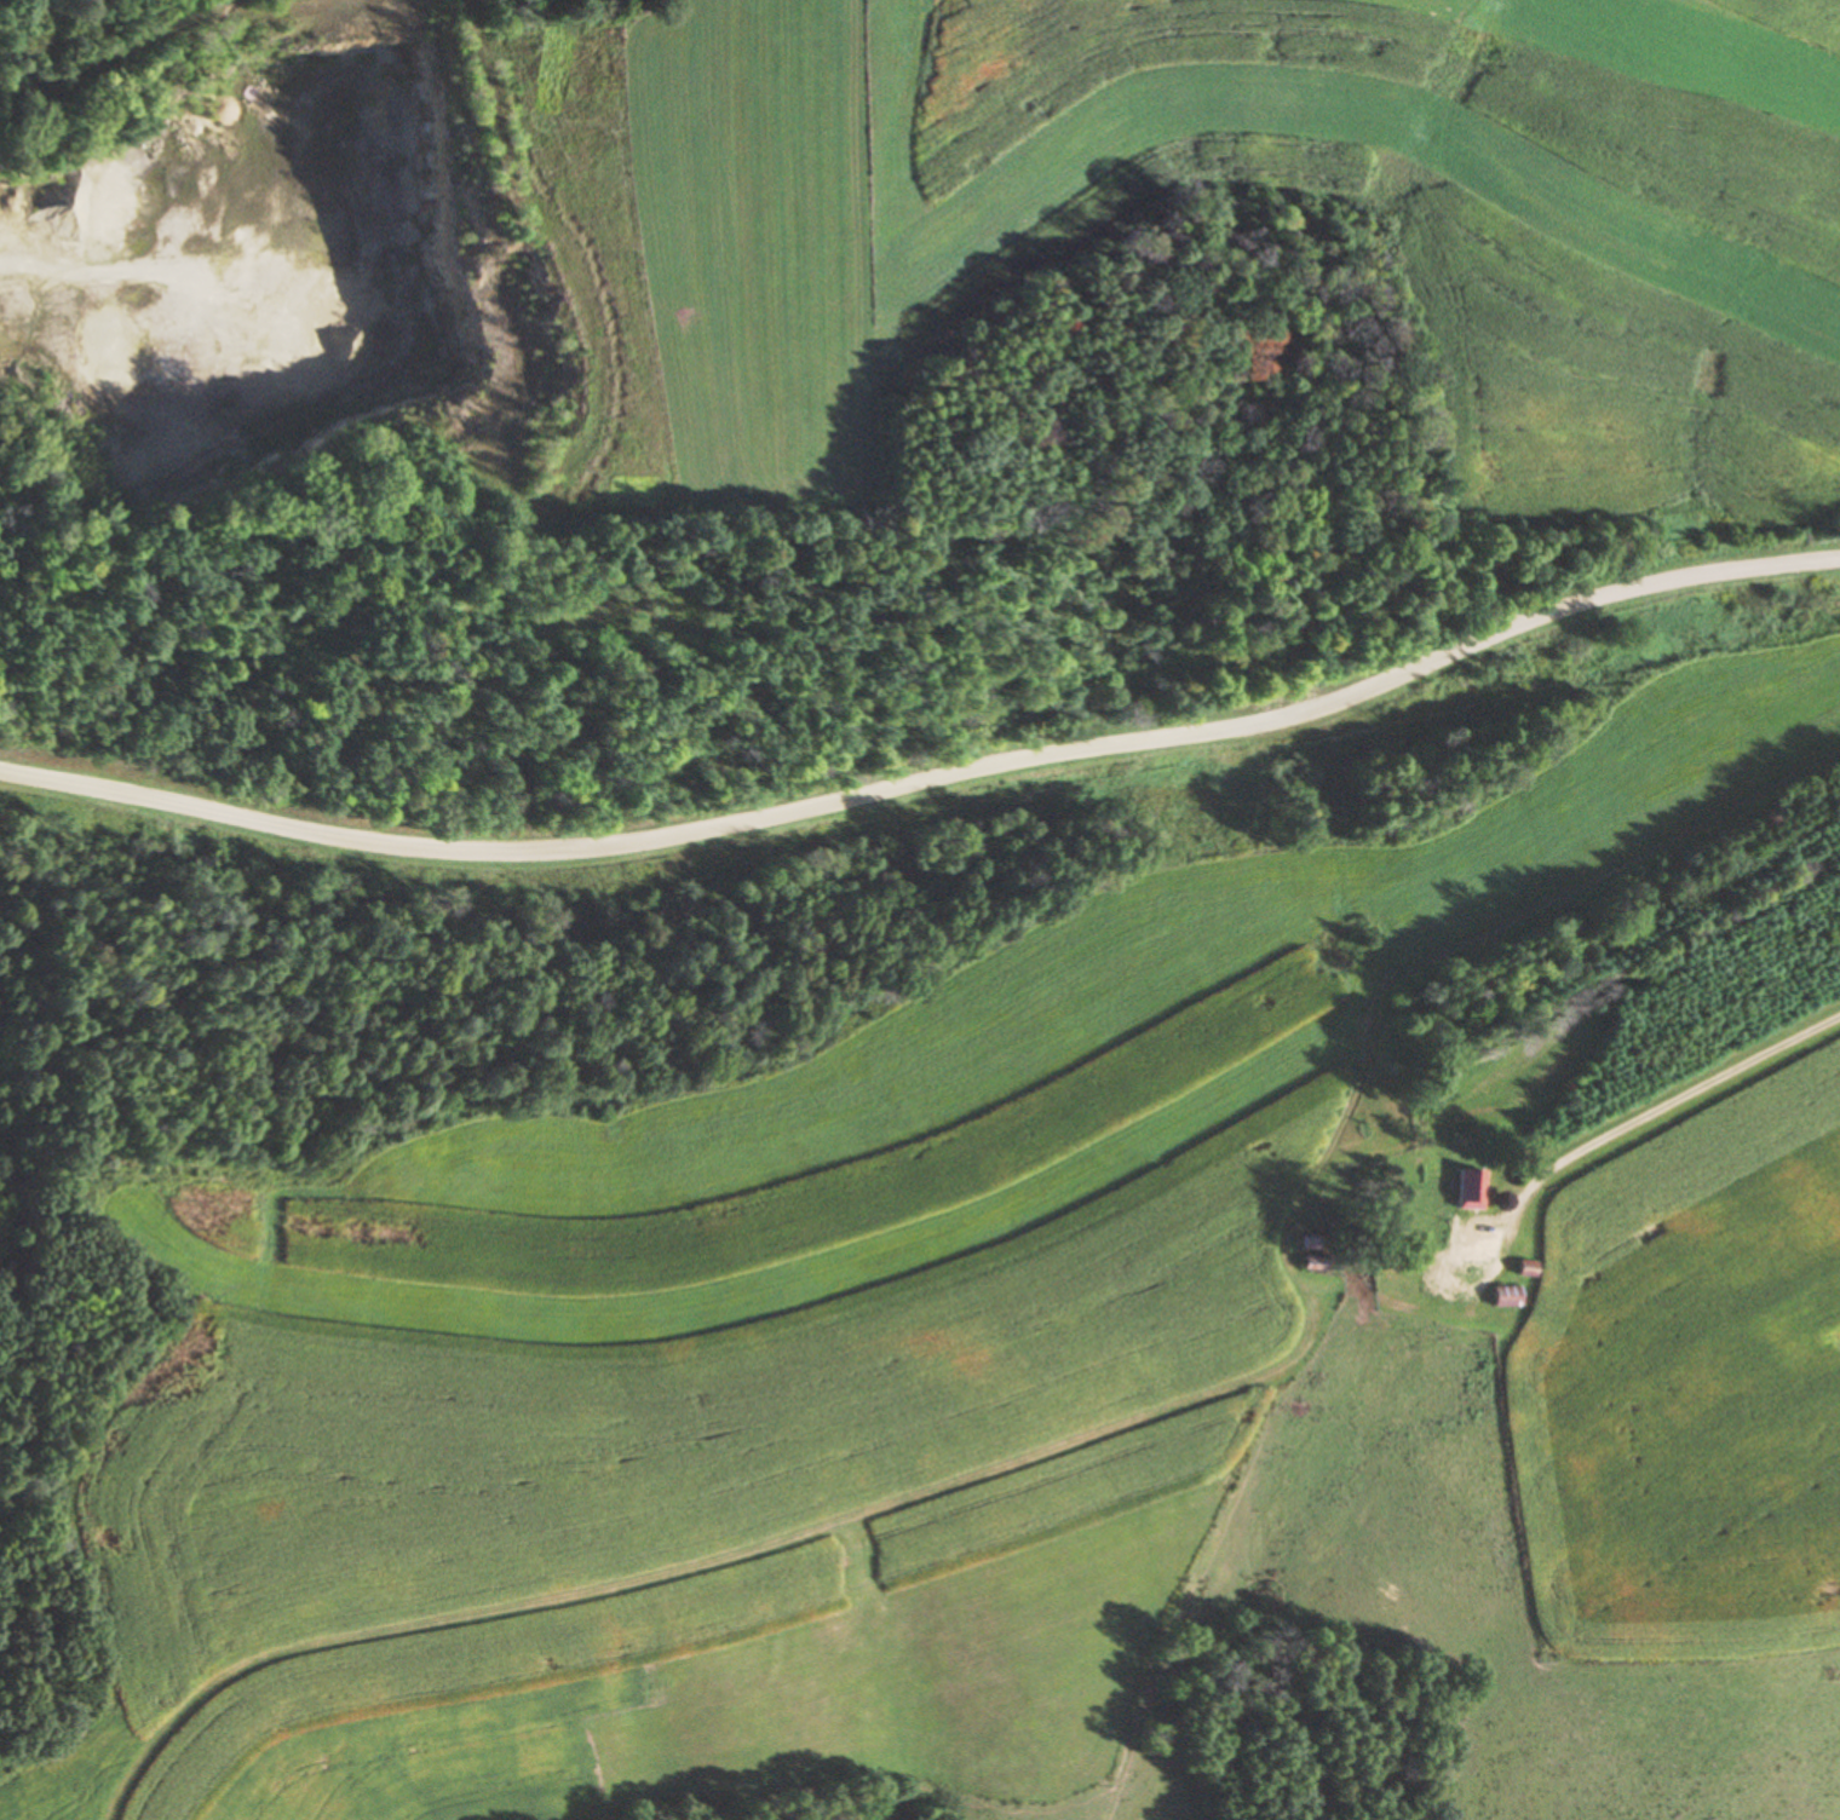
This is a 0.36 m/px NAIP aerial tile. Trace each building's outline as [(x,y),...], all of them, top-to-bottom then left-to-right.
[(1480,1173),(1479,1213),(1456,1211),(1457,1171),(1480,1173)] [(1531,1263),(1531,1277),(1514,1277),(1516,1262),(1531,1263)] [(1493,1289),(1514,1288),(1514,1303),(1493,1304),(1493,1289)]
